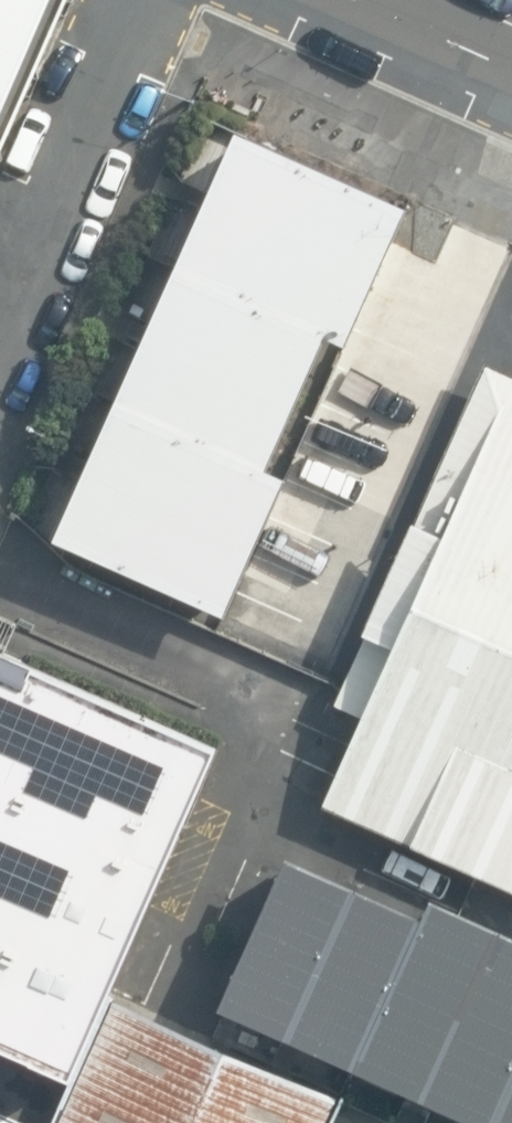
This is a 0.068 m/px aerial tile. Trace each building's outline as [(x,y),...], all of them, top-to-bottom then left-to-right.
[(68,0),(0,0),(0,157),(68,0)] [(347,343),(407,204),(238,132),(55,538),(228,614),(287,480),(269,472),(329,335),(347,343)] [(487,364),(342,687),(333,706),(363,718),(324,805),(511,888),(511,375),(487,364)] [(220,744),(0,652),(0,1047),(74,1079),(110,997),(220,744)] [(432,898),(423,918),(290,859),(224,1008),(483,1122),(511,1122),(511,934),(432,898)] [(74,1079),(55,1122),(333,1122),(344,1098),(110,997),(74,1079)]
